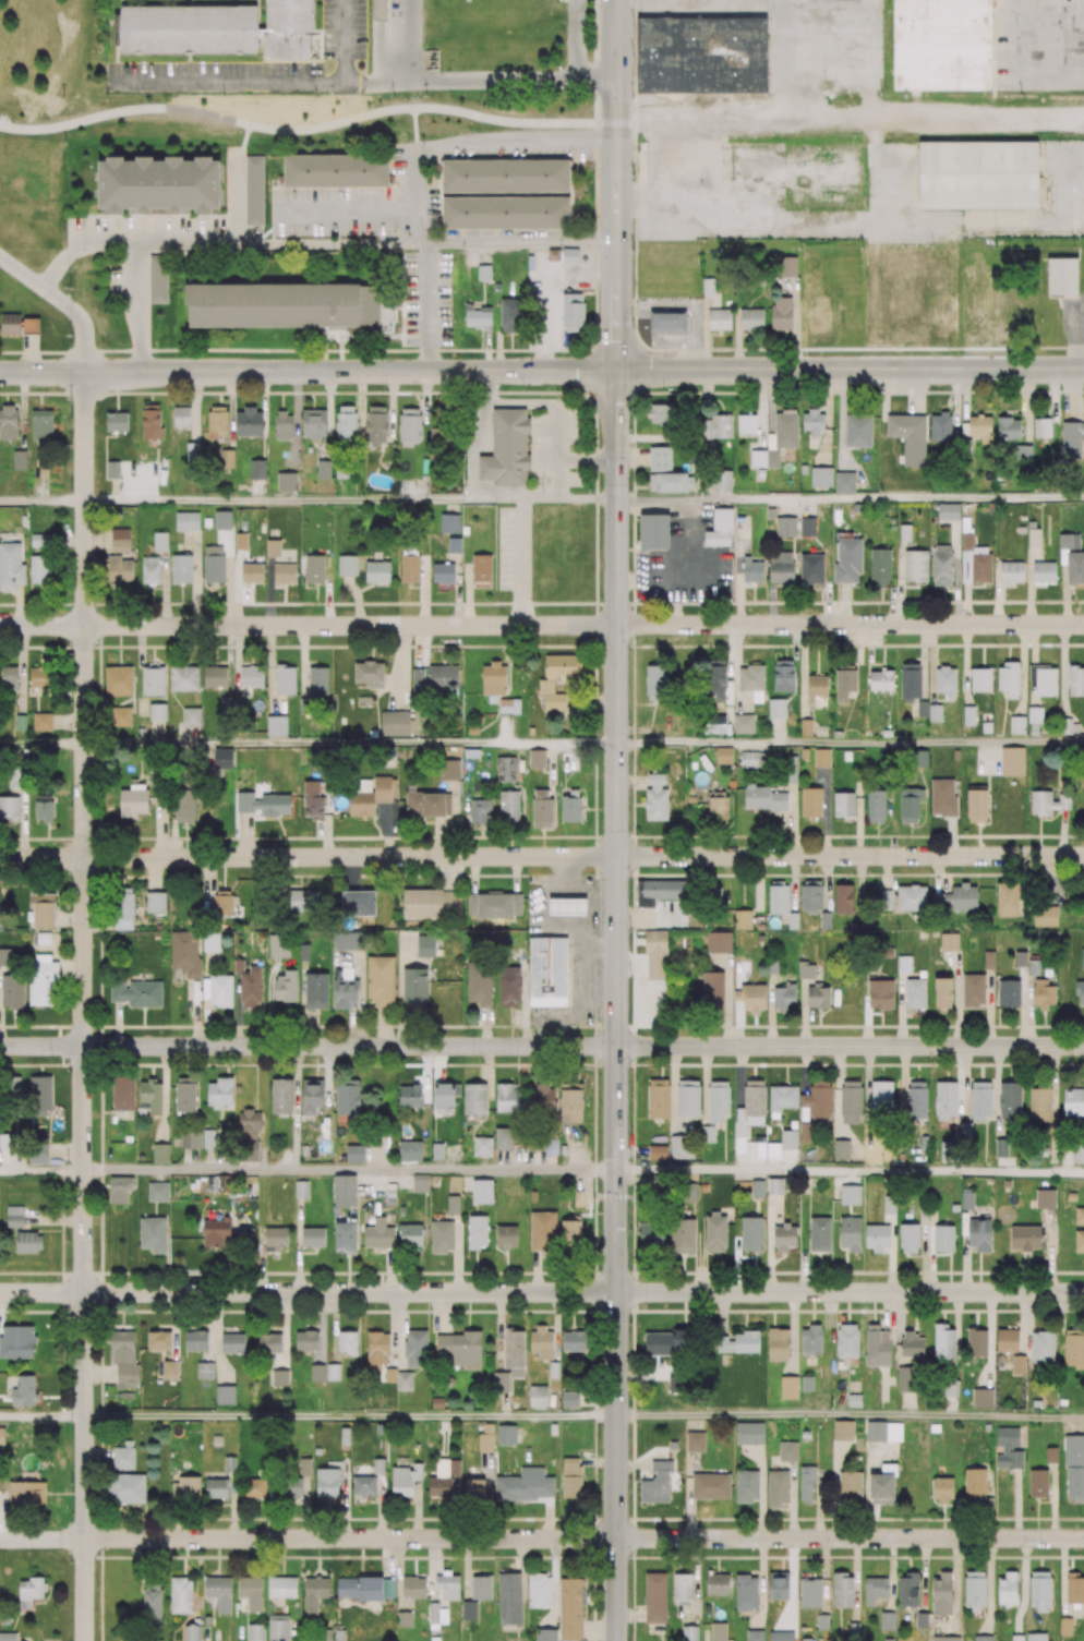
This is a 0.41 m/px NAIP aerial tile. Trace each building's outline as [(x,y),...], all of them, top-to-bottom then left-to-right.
[(267,59),(316,59),(316,0),(267,0),(267,59)] [(993,93),(992,0),(894,1),(894,93),(993,93)] [(121,7),(122,57),(260,55),(258,4),(121,7)] [(638,20),(639,96),(770,96),(769,20),(638,20)] [(551,898),(551,918),(590,918),(590,898),(551,898)] [(530,938),(531,1007),(569,1007),(569,938),(530,938)]
